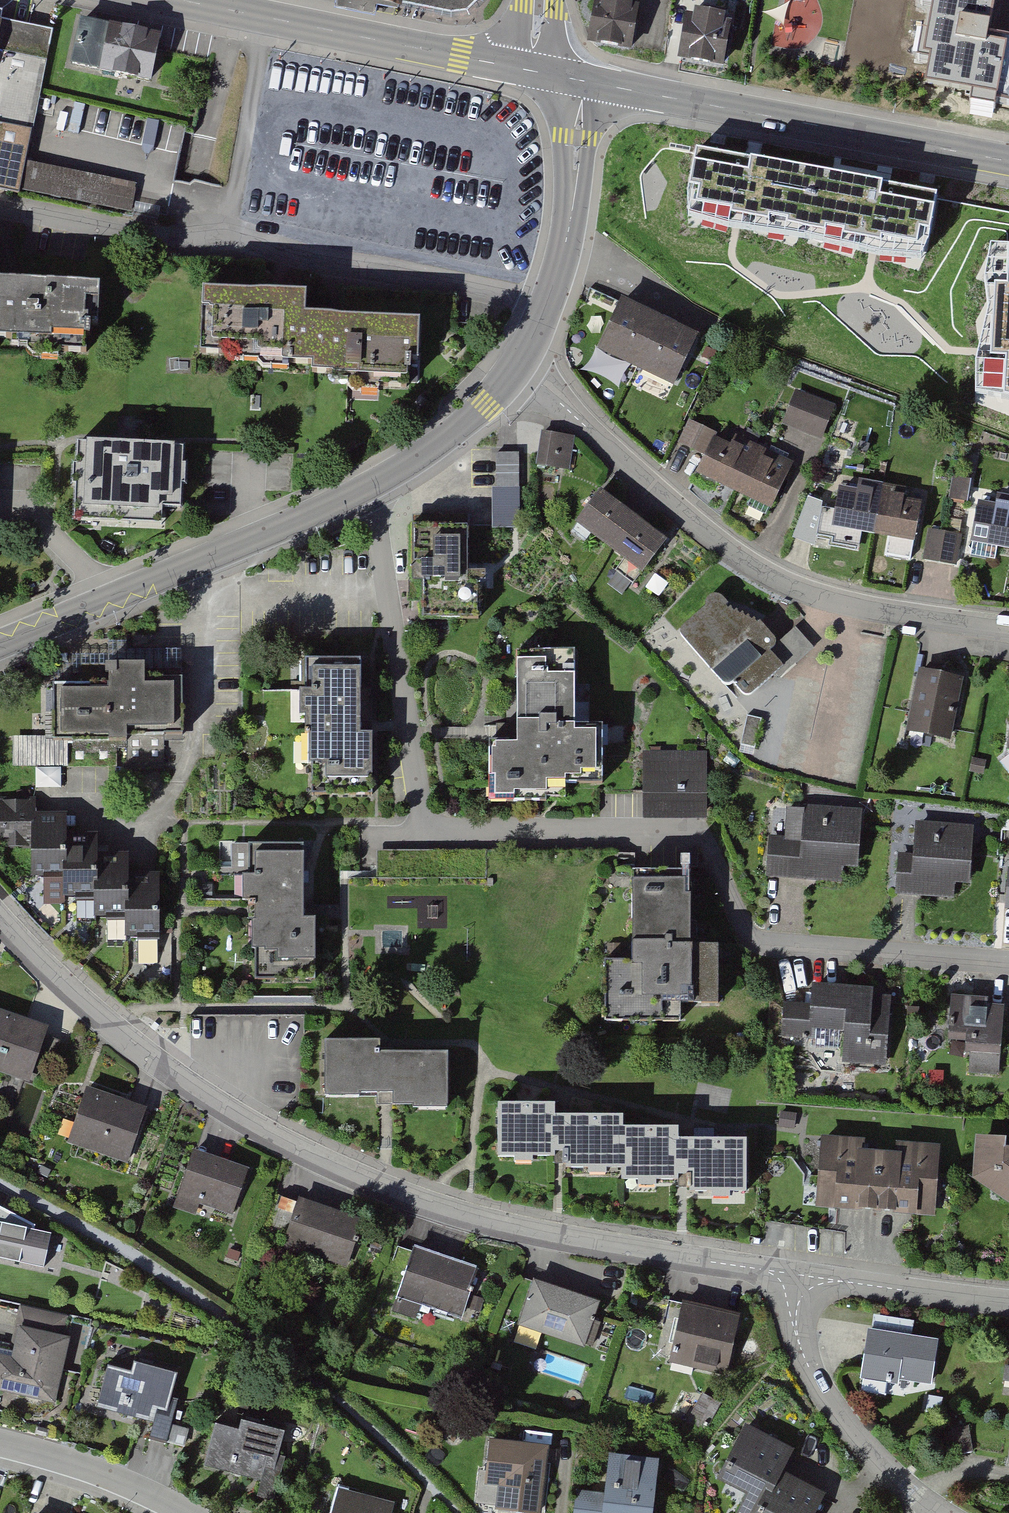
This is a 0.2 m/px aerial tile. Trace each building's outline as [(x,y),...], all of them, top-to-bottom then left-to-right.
[(346,3),(399,14),(400,9),(458,18),(472,16),(480,4),(481,0),(346,0),(346,3)] [(591,41),(633,48),(640,0),(598,0),(591,41)] [(925,90),(1000,103),(1008,55),(989,51),(999,0),(941,0),(925,90)] [(734,16),(689,10),(681,63),(726,70),(734,16)] [(20,194),(21,188),(132,210),(136,185),(26,164),(52,32),(1,22),(3,11),(0,11),(0,190),(20,194)] [(159,41),(78,22),(67,69),(148,88),(159,41)] [(923,266),(935,199),(696,155),(684,222),(923,266)] [(1008,399),(1008,246),(990,245),(973,392),(1008,399)] [(99,351),(101,285),(0,283),(0,350),(99,351)] [(309,299),(205,296),(204,343),(258,345),(257,358),(281,358),(290,359),(315,359),(315,374),(406,377),(407,364),(420,365),(421,323),(308,320),(309,299)] [(697,339),(622,304),(599,353),(673,388),(697,339)] [(833,404),(796,391),(784,424),(821,437),(833,404)] [(792,470),(691,424),(680,447),(704,458),(697,472),(774,508),(792,470)] [(572,435),(539,431),(535,464),(568,468),(572,435)] [(178,444),(80,441),(78,521),(162,523),(162,513),(176,513),(178,444)] [(522,526),(521,452),(496,452),(496,526),(522,526)] [(970,500),(971,479),(953,478),(952,500),(970,500)] [(920,499),(841,489),(836,528),(915,538),(920,499)] [(575,525),(609,551),(634,517),(601,492),(575,525)] [(1008,552),(1008,498),(998,496),(996,506),(979,503),(971,544),(1008,552)] [(667,543),(634,517),(609,551),(642,576),(667,543)] [(469,522),(413,523),(414,594),(423,594),(423,619),(477,619),(476,579),(470,579),(469,522)] [(963,537),(931,531),(927,557),(958,562),(963,537)] [(705,601),(704,607),(683,625),(680,631),(681,637),(722,684),(728,685),(732,682),(738,690),(742,695),(749,695),(775,673),(781,678),(802,659),(814,648),(802,634),(794,626),(777,643),(777,638),(761,621),(724,606),(724,599),(720,595),(716,593),(710,595),(705,601)] [(577,651),(517,651),(517,731),(517,739),(488,739),(488,788),(543,788),(543,779),(601,779),(601,730),(577,730),(577,651)] [(358,658),(306,659),(307,688),(300,688),(301,716),(307,716),(308,774),(373,773),(372,732),(360,732),(358,658)] [(105,680),(54,683),(56,733),(125,730),(125,724),(181,722),(179,678),(144,680),(143,660),(104,662),(105,680)] [(963,675),(920,665),(905,728),(949,738),(963,675)] [(16,738),(15,765),(39,765),(38,785),(65,785),(65,739),(16,738)] [(704,751),(643,752),(644,817),(705,816),(704,751)] [(0,802),(0,837),(0,847),(31,847),(31,879),(63,879),(63,899),(67,899),(94,899),(94,919),(125,919),(125,939),(159,939),(159,876),(129,876),(129,855),(98,855),(98,833),(67,833),(67,816),(34,816),(34,802),(0,802)] [(862,809),(804,806),(802,839),(769,837),(767,875),(844,879),(844,867),(859,868),(862,809)] [(915,855),(897,853),(895,890),(955,894),(956,883),(971,884),(975,824),(918,820),(915,855)] [(302,843),(248,843),(249,875),(241,875),(242,900),(252,900),(252,913),(252,950),(274,950),(274,960),(315,960),(315,917),(302,917),(302,882),(302,843)] [(690,868),(634,867),(632,960),(602,959),(601,1022),(680,1023),(680,1002),(717,1003),(718,940),(689,939),(690,868)] [(812,1003),(786,1002),(785,1035),(812,1036),(812,1027),(844,1028),(843,1066),(889,1067),(892,994),(875,994),(875,984),(812,982),(812,1003)] [(992,995),(954,993),(951,1038),(966,1039),(965,1052),(1001,1055),(1004,1004),(991,1003),(992,995)] [(0,1010),(0,1075),(32,1083),(48,1022),(0,1010)] [(380,1049),(324,1051),(326,1105),(384,1103),(390,1103),(391,1120),(450,1118),(448,1061),(380,1063),(380,1049)] [(145,1107),(85,1090),(69,1145),(129,1163),(145,1107)] [(555,1111),(499,1112),(500,1165),(558,1164),(564,1164),(564,1178),(622,1177),(623,1187),(681,1186),(686,1186),(686,1198),(748,1197),(747,1150),(678,1151),(678,1137),(625,1138),(624,1123),(555,1125),(555,1111)] [(975,1136),(972,1181),(1008,1206),(1008,1150),(1006,1150),(1006,1136),(975,1136)] [(869,1140),(823,1137),(820,1200),(819,1210),(833,1211),(868,1213),(938,1217),(942,1143),(894,1141),(894,1150),(869,1149),(869,1140)] [(247,1170),(192,1153),(175,1208),(197,1215),(201,1204),(234,1214),(247,1170)] [(365,1222),(297,1202),(282,1251),(350,1271),(365,1222)] [(33,1233),(35,1228),(0,1210),(0,1262),(44,1271),(52,1237),(33,1233)] [(474,1272),(412,1251),(391,1313),(416,1322),(423,1302),(460,1314),(474,1272)] [(599,1305),(533,1283),(518,1327),(584,1349),(599,1305)] [(741,1315),(682,1301),(669,1363),(728,1376),(741,1315)] [(0,1357),(0,1392),(55,1405),(70,1341),(19,1329),(11,1359),(0,1357)] [(937,1342),(870,1333),(864,1380),(931,1389),(937,1342)] [(131,1375),(107,1369),(106,1372),(101,1390),(96,1409),(117,1415),(135,1420),(153,1425),(149,1441),(166,1446),(178,1403),(171,1401),(178,1378),(133,1366),(131,1375)] [(238,1434),(215,1427),(204,1467),(261,1482),(264,1472),(274,1475),(284,1436),(241,1424),(238,1434)] [(746,1428),(717,1483),(746,1497),(737,1512),(818,1512),(826,1497),(784,1476),(796,1453),(746,1428)] [(490,1441),(484,1486),(499,1488),(498,1491),(496,1511),(510,1512),(540,1512),(549,1449),(490,1441)] [(572,1490),(570,1512),(650,1512),(656,1458),(643,1457),(642,1464),(626,1463),(626,1454),(608,1452),(603,1493),(572,1490)] [(339,1488),(333,1512),(390,1512),(393,1501),(339,1488)]
